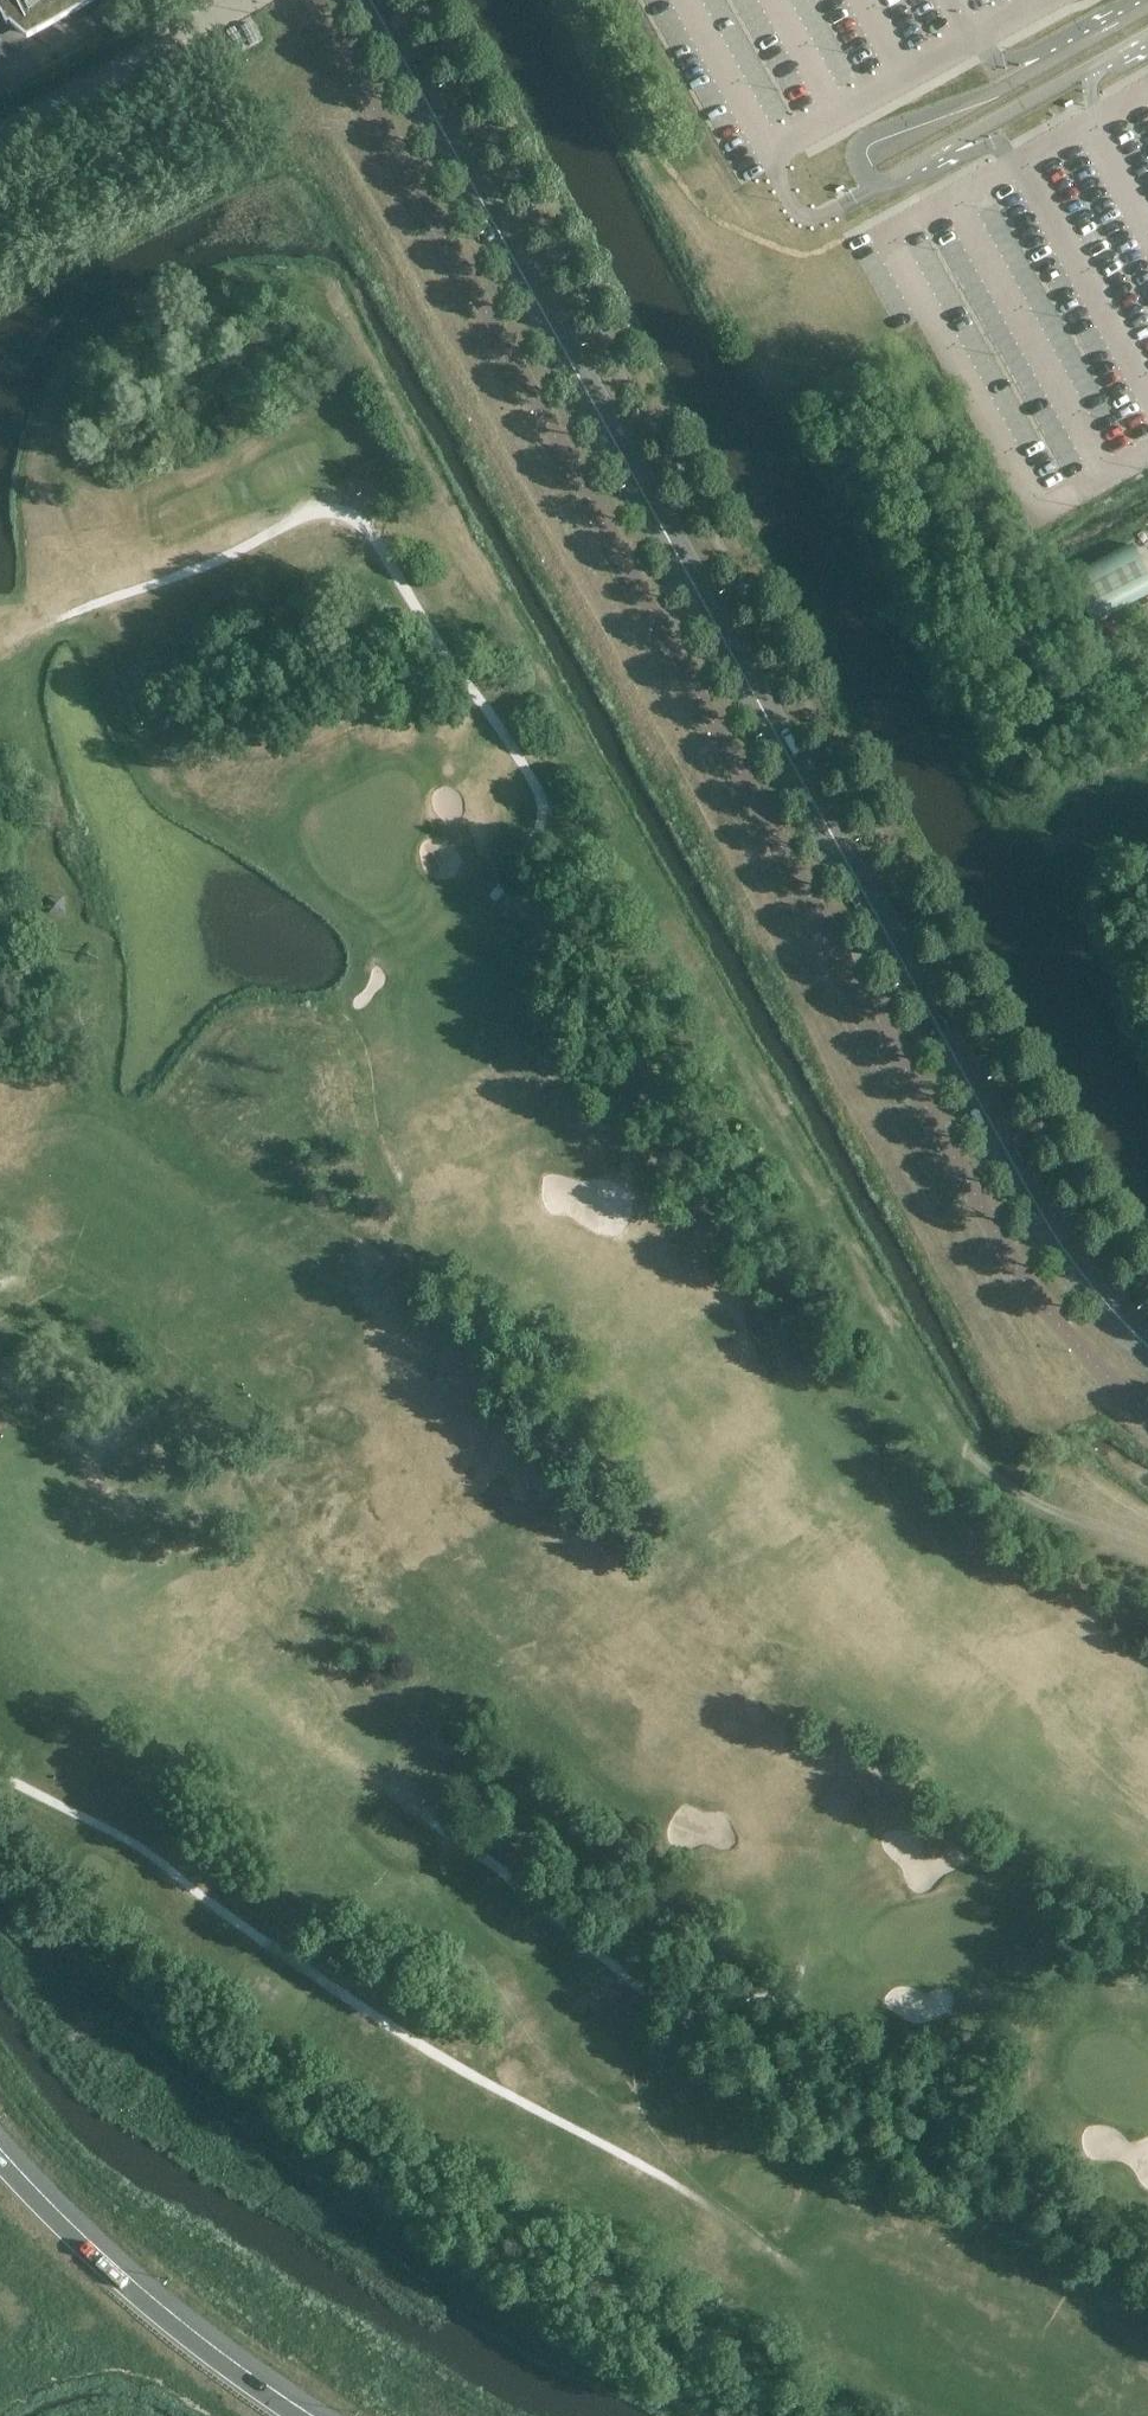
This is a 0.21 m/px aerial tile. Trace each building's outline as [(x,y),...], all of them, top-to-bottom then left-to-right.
[(4,24),(5,24),(5,23),(7,22),(22,36),(23,36),(24,37),(26,36),(32,33),(91,0),(0,0),(0,17),(4,24)] [(1147,596),(1147,578),(1131,545),(1069,577),(1093,624),(1147,596)]
